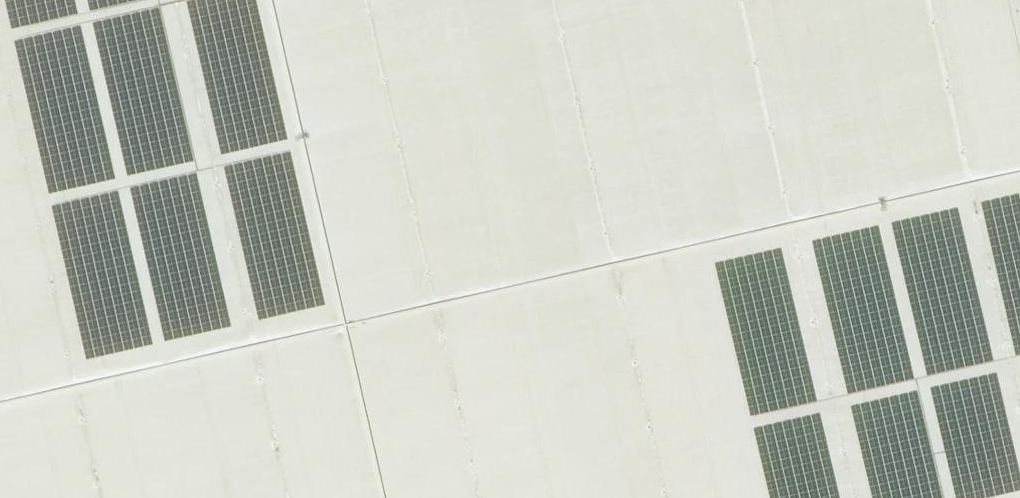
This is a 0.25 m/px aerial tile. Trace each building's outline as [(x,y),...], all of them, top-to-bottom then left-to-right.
[(344,336),(268,0),(0,0),(0,414),(344,336)] [(344,336),(1019,182),(1019,0),(268,0),(344,336)] [(344,336),(381,497),(1019,497),(1019,182),(344,336)] [(344,336),(0,414),(0,497),(381,497),(344,336)]
